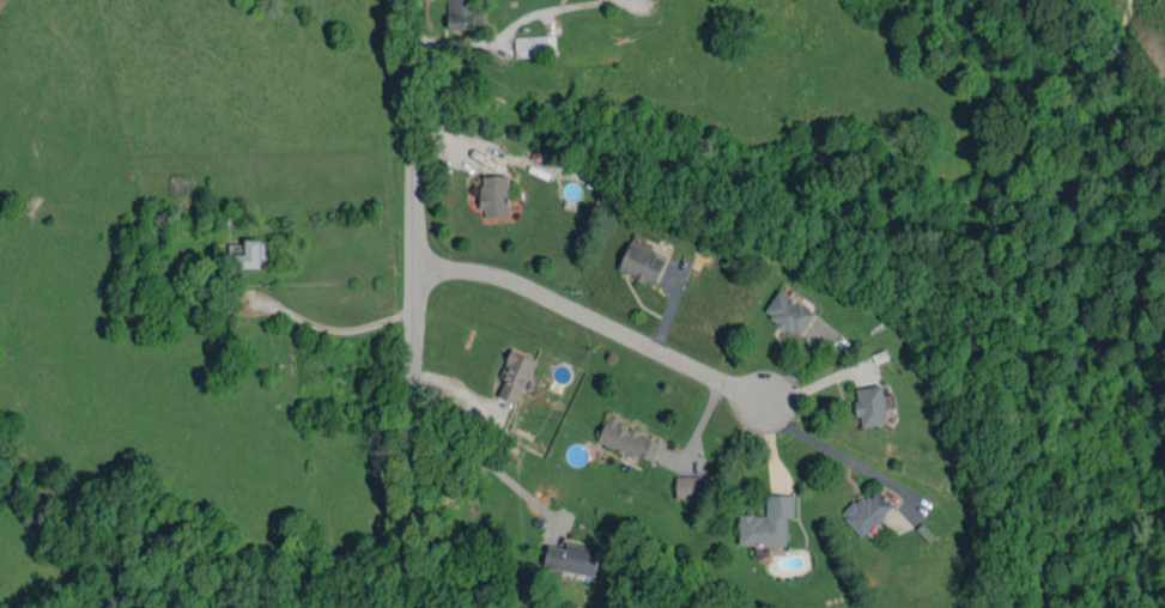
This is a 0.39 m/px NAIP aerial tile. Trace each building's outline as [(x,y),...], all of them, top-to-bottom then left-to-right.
[(448,28),(484,27),(483,7),(473,7),(473,0),(447,0),(448,28)] [(555,35),(514,37),(515,57),(556,56),(555,35)] [(481,176),(482,217),(510,216),(509,176),(481,176)] [(229,267),(265,268),(266,240),(244,239),(244,244),(230,244),(229,267)] [(666,258),(629,243),(618,270),(655,285),(666,258)] [(763,313),(798,338),(815,314),(780,289),(763,313)] [(497,396),(517,405),(535,360),(511,349),(502,371),(507,374),(497,396)] [(854,390),(861,428),(888,422),(881,385),(854,390)] [(597,441),(635,459),(637,455),(652,462),(661,442),(608,417),(597,441)] [(676,476),(676,498),(701,498),(701,475),(676,476)] [(894,507),(879,490),(869,499),(863,493),(841,513),(862,536),(894,507)] [(794,495),(766,494),(766,515),(739,515),(739,545),(786,546),(787,518),(794,518),(794,495)] [(543,565),(593,577),(600,551),(566,542),(564,549),(548,545),(543,565)]
